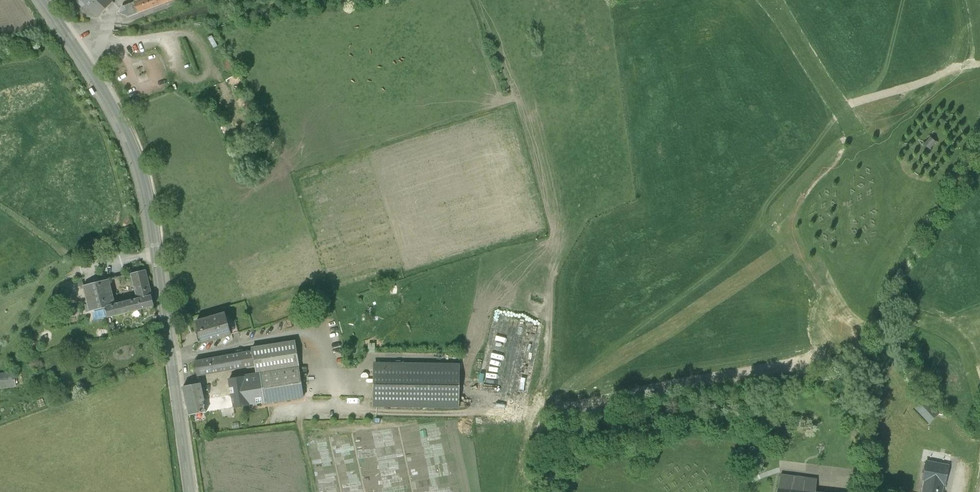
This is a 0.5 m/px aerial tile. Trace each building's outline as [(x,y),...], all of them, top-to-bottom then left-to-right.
[(111,0),(82,0),(85,3),(99,16),(113,2),(111,0)] [(135,5),(138,13),(159,5),(157,0),(140,0),(134,2),(135,5)] [(128,17),(138,13),(135,5),(123,10),(122,10),(122,11),(122,12),(123,12),(128,17)] [(146,271),(131,275),(137,300),(152,297),(146,271)] [(110,280),(83,287),(90,312),(105,308),(116,306),(110,280)] [(116,306),(105,308),(108,320),(154,309),(152,297),(137,300),(116,306)] [(226,315),(196,323),(203,347),(232,338),(226,315)] [(256,367),(257,374),(261,373),(299,367),(296,343),(253,349),(254,352),(256,367)] [(254,352),(196,363),(198,377),(256,367),(254,352)] [(375,364),(374,406),(460,408),(461,366),(375,364)] [(299,367),(261,373),(266,404),(304,398),(299,367)] [(0,374),(0,389),(16,388),(15,373),(0,374)] [(234,410),(266,404),(261,373),(257,374),(229,379),(232,395),(234,410)] [(190,417),(234,410),(232,395),(204,400),(200,384),(184,387),(190,417)] [(929,422),(936,416),(921,401),(914,407),(929,422)] [(462,436),(462,418),(375,417),(375,436),(462,436)] [(943,484),(945,484),(949,467),(926,462),(922,479),(925,480),(922,491),(941,491),(943,484)] [(815,491),(816,480),(780,476),(778,488),(777,491),(816,491),(815,491)]
